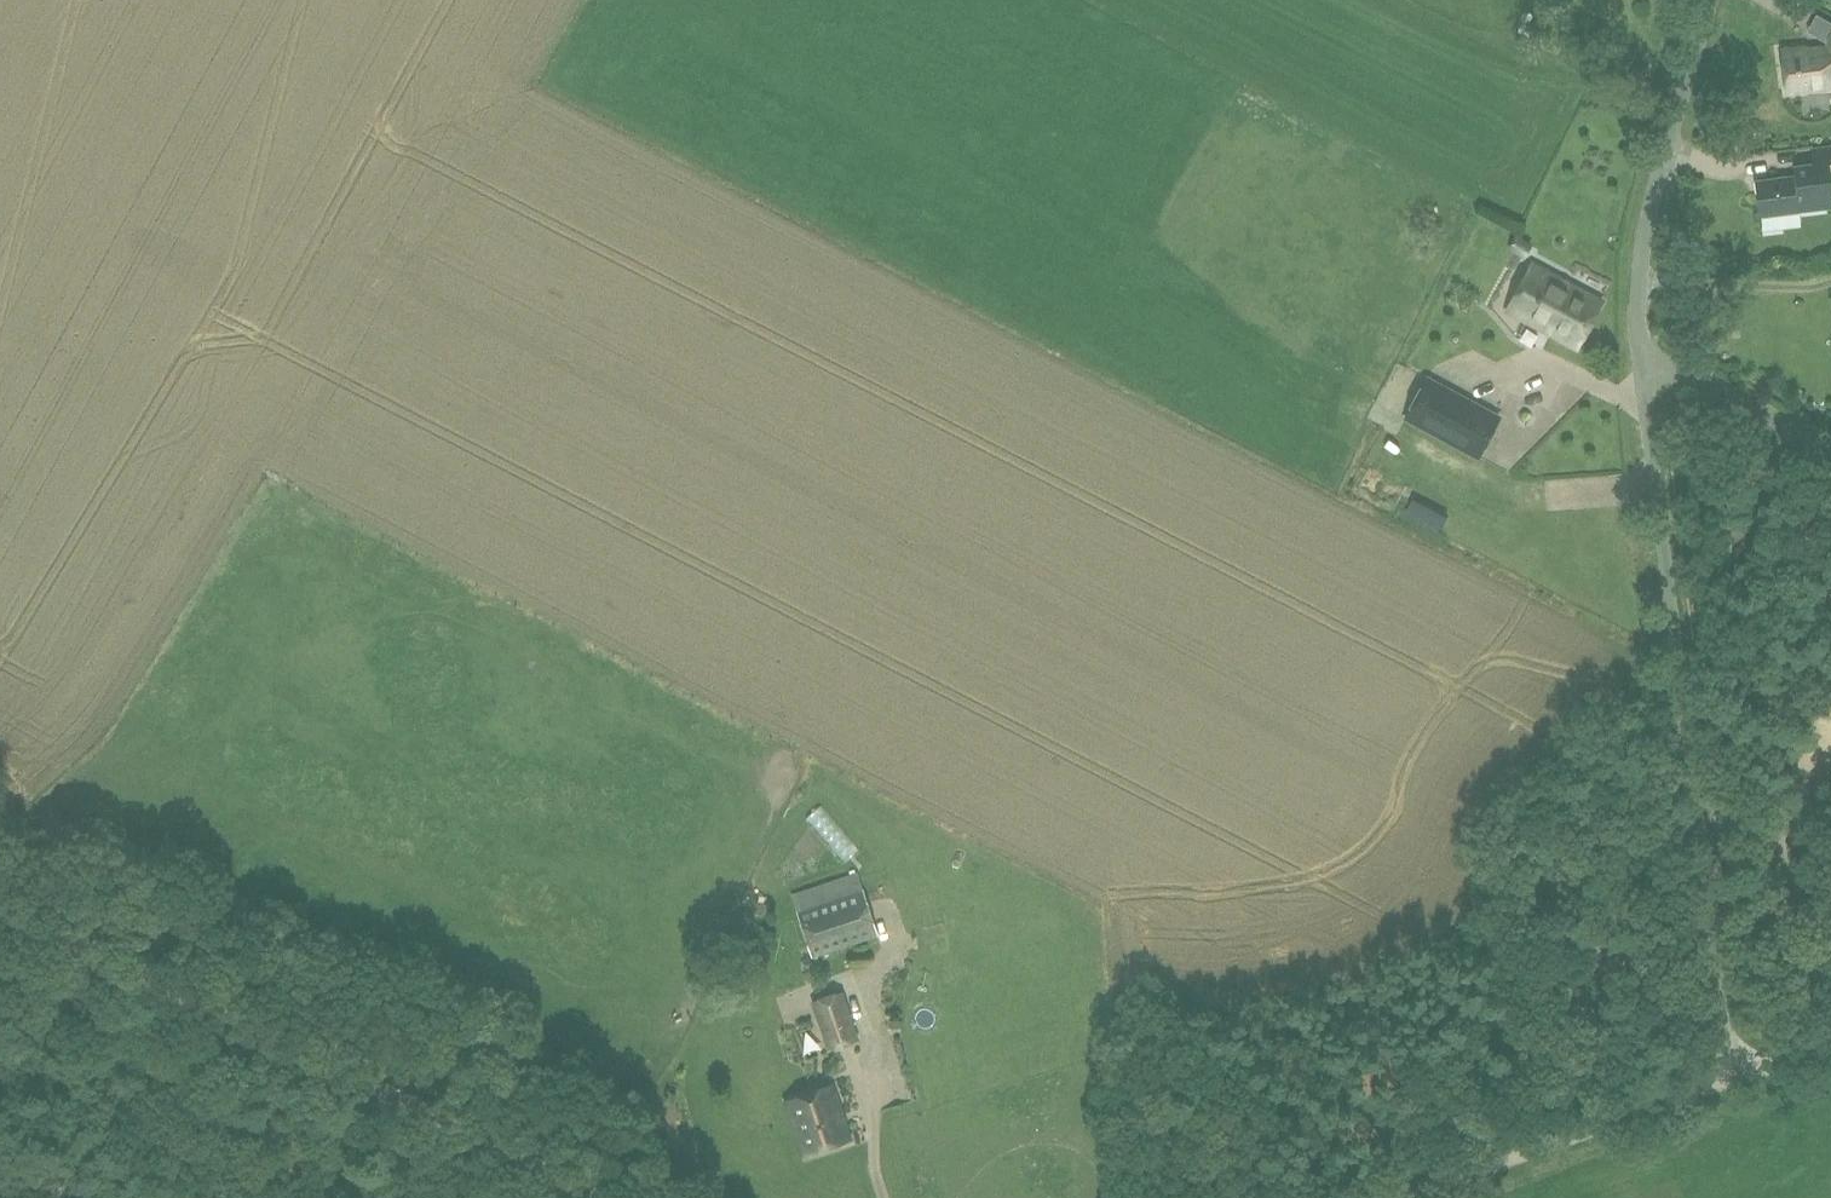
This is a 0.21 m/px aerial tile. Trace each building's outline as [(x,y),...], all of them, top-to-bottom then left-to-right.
[(1825,48),(1807,50),(1805,47),(1781,50),(1785,92),(1830,86),(1830,37),(1825,48)] [(1755,181),(1759,216),(1801,211),(1800,205),(1830,201),(1830,178),(1829,164),(1830,164),(1830,148),(1811,150),(1813,164),(1794,166),(1795,176),(1755,181)] [(1812,215),(1772,222),(1776,242),(1816,235),(1812,215)] [(1515,237),(1510,248),(1526,256),(1531,246),(1515,237)] [(1581,350),(1606,304),(1534,266),(1510,312),(1581,350)] [(1479,456),(1500,418),(1428,379),(1407,417),(1479,456)] [(858,873),(792,894),(812,957),(878,935),(858,873)] [(816,1003),(833,1051),(860,1041),(843,993),(816,1003)] [(808,1154),(854,1140),(838,1086),(791,1100),(808,1154)]
